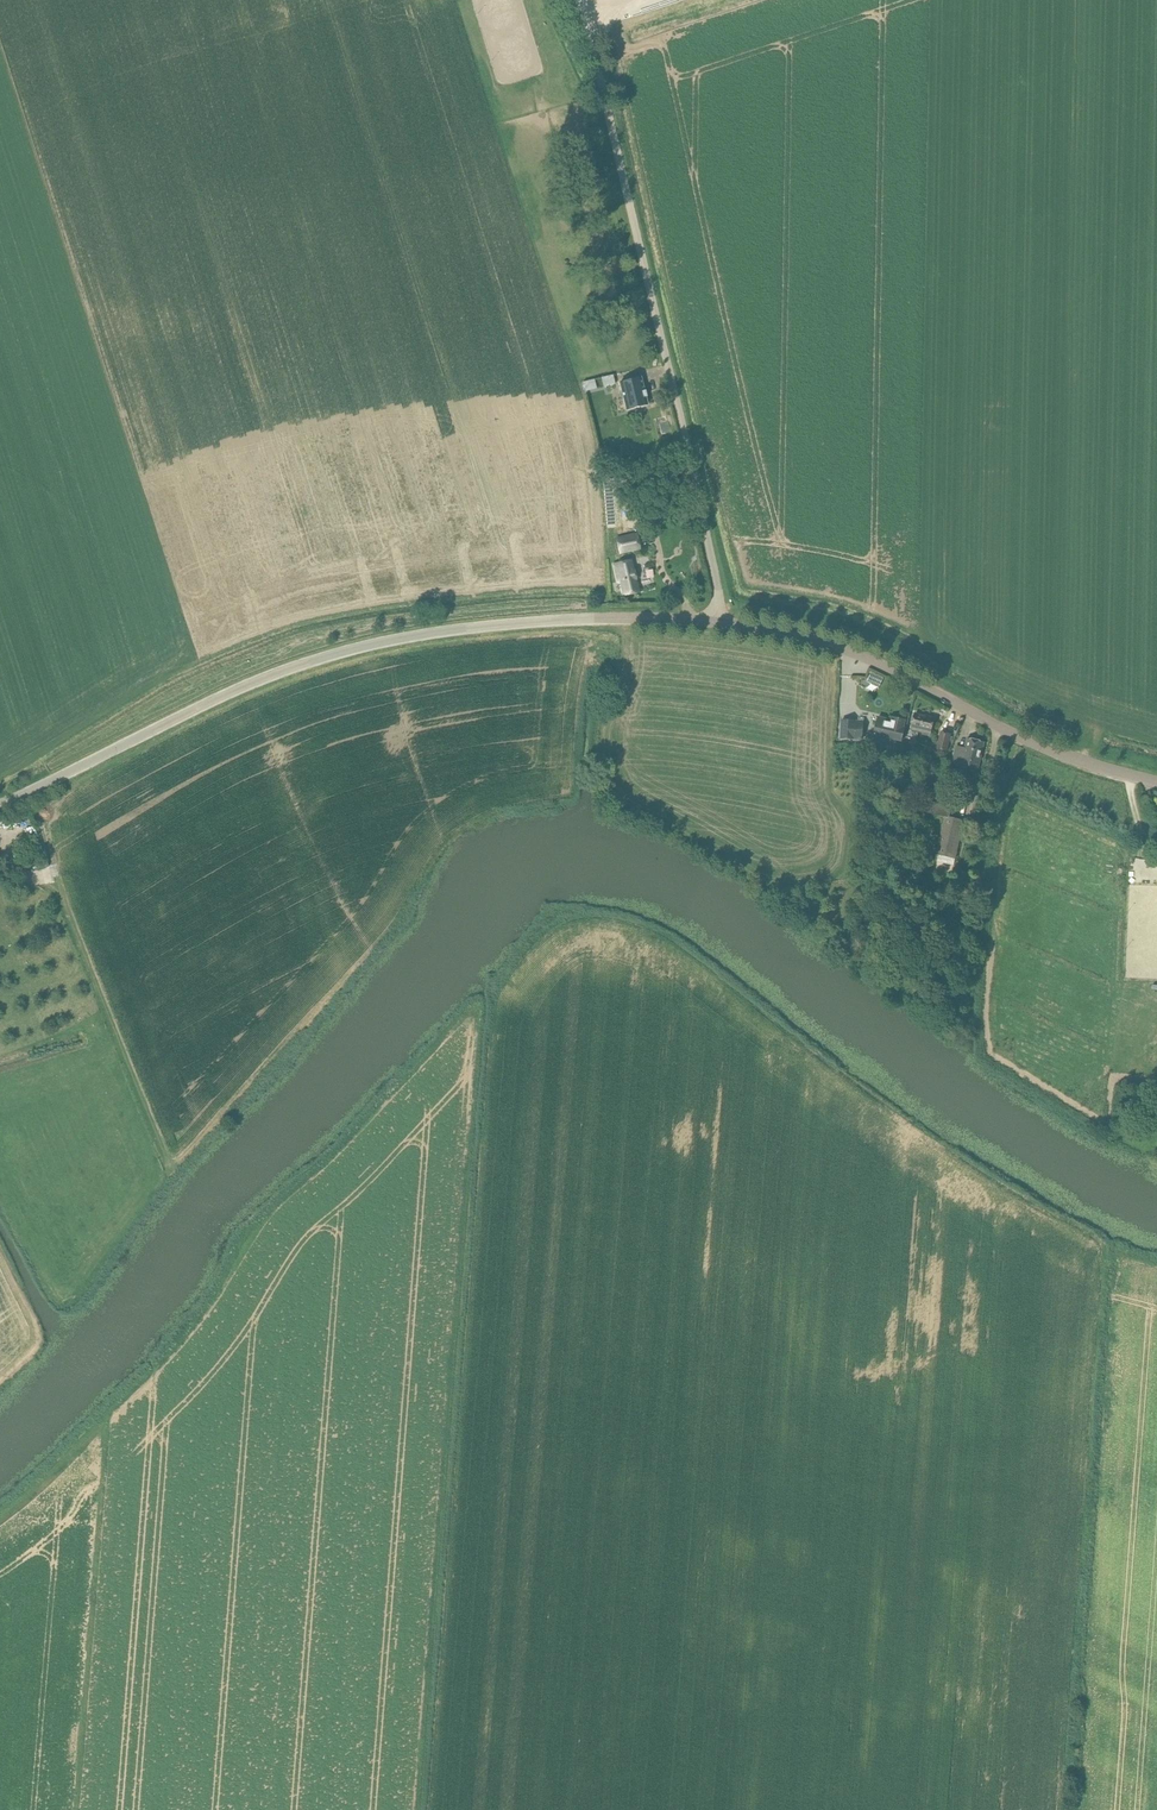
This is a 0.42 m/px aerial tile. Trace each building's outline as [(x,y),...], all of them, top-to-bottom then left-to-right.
[(600,376),(601,385),(613,385),(612,375),(600,376)] [(641,378),(620,383),(626,410),(647,404),(641,378)] [(584,392),(595,388),(593,379),(581,382),(584,392)] [(628,484),(622,485),(624,492),(630,491),(632,500),(641,497),(639,489),(646,487),(644,481),(637,482),(635,474),(626,476),(628,484)] [(658,500),(649,502),(651,514),(660,512),(658,500)] [(617,538),(620,553),(629,551),(640,549),(637,534),(636,534),(617,538)] [(624,595),(639,592),(631,560),(614,564),(618,582),(620,581),(624,595)] [(872,672),(867,682),(880,687),(884,678),(872,672)] [(931,733),(934,718),(916,714),(912,728),(931,733)] [(879,717),(874,735),(902,741),(905,728),(904,727),(905,720),(891,717),(890,720),(879,717)] [(855,721),(842,720),(841,738),(862,740),(863,721),(855,721)] [(947,750),(948,745),(951,734),(941,732),(938,748),(947,750)] [(978,772),(985,742),(968,738),(964,753),(956,751),(952,765),(961,767),(961,768),(978,772)] [(964,821),(950,817),(952,807),(931,802),(929,813),(945,817),(935,861),(954,865),(964,821)]
